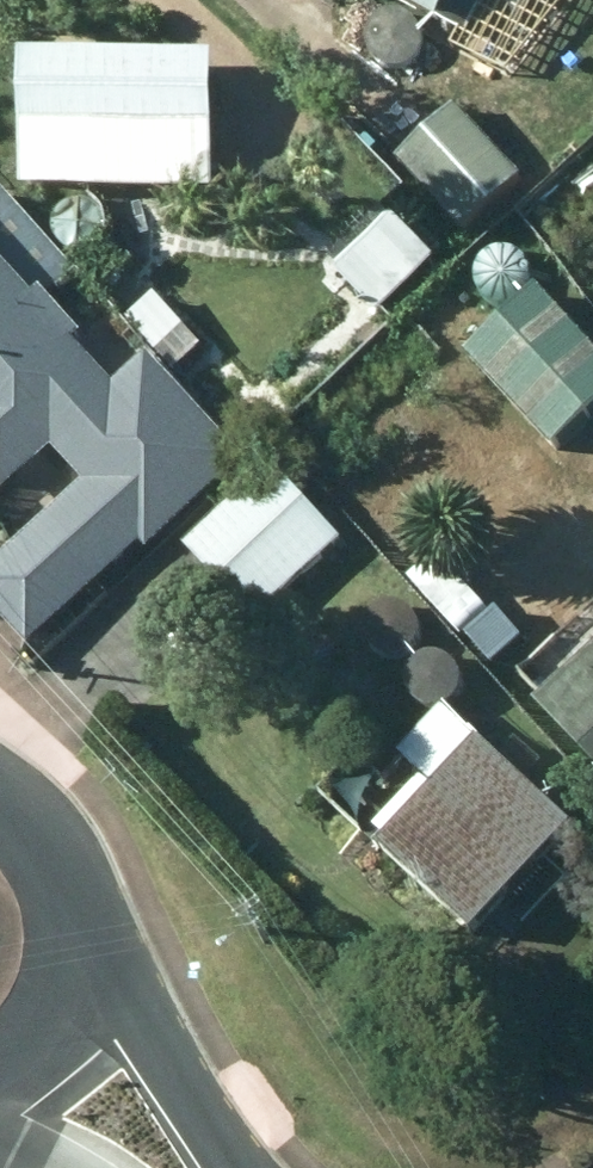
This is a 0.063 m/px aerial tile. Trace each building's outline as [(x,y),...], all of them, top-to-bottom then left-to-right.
[(30,179),(219,177),(219,45),(28,46),(30,179)] [(401,153),(466,223),(523,171),(457,99),(401,153)] [(5,485),(57,439),(86,473),(0,548),(0,597),(30,631),(143,531),(150,538),(250,450),(151,338),(144,345),(107,302),(86,319),(53,281),(75,262),(4,182),(0,185),(0,480),(5,485)] [(397,204),(343,263),(388,304),(443,246),(397,204)] [(559,446),(592,414),(592,332),(564,301),(490,370),(559,446)] [(265,607),(345,531),(274,457),(194,533),(265,607)] [(540,691),(592,747),(592,642),(540,691)] [(475,921),(577,812),(450,694),(405,743),(442,775),(385,838),(475,921)]
